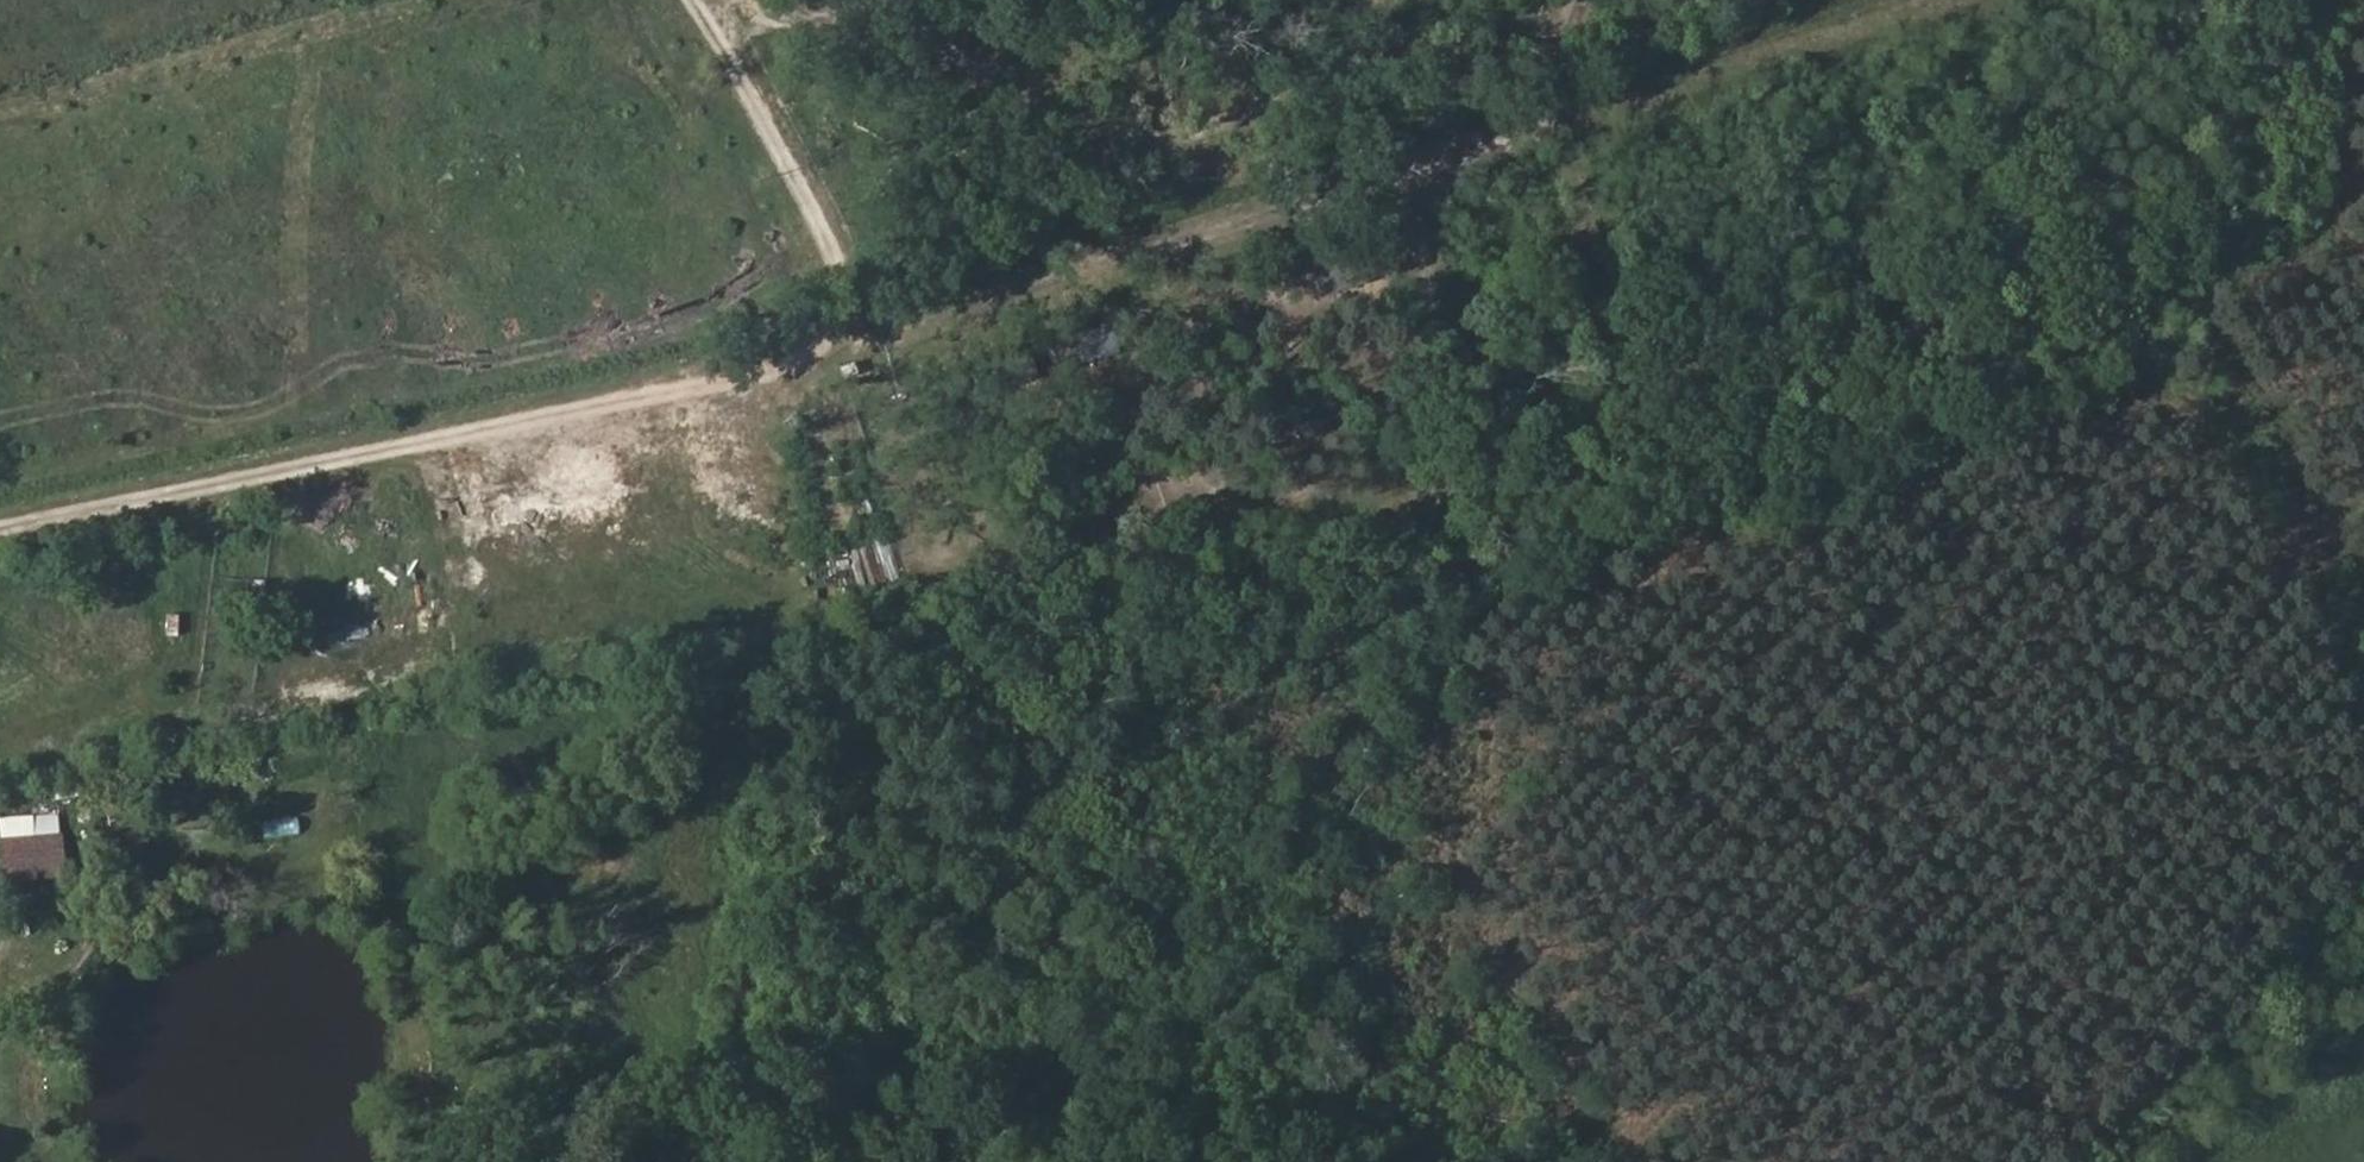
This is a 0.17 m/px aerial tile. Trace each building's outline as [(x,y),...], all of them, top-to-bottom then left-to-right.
[(488,474),(492,504),(506,502),(502,472),(488,474)] [(67,877),(65,843),(7,846),(9,881),(67,877)]
